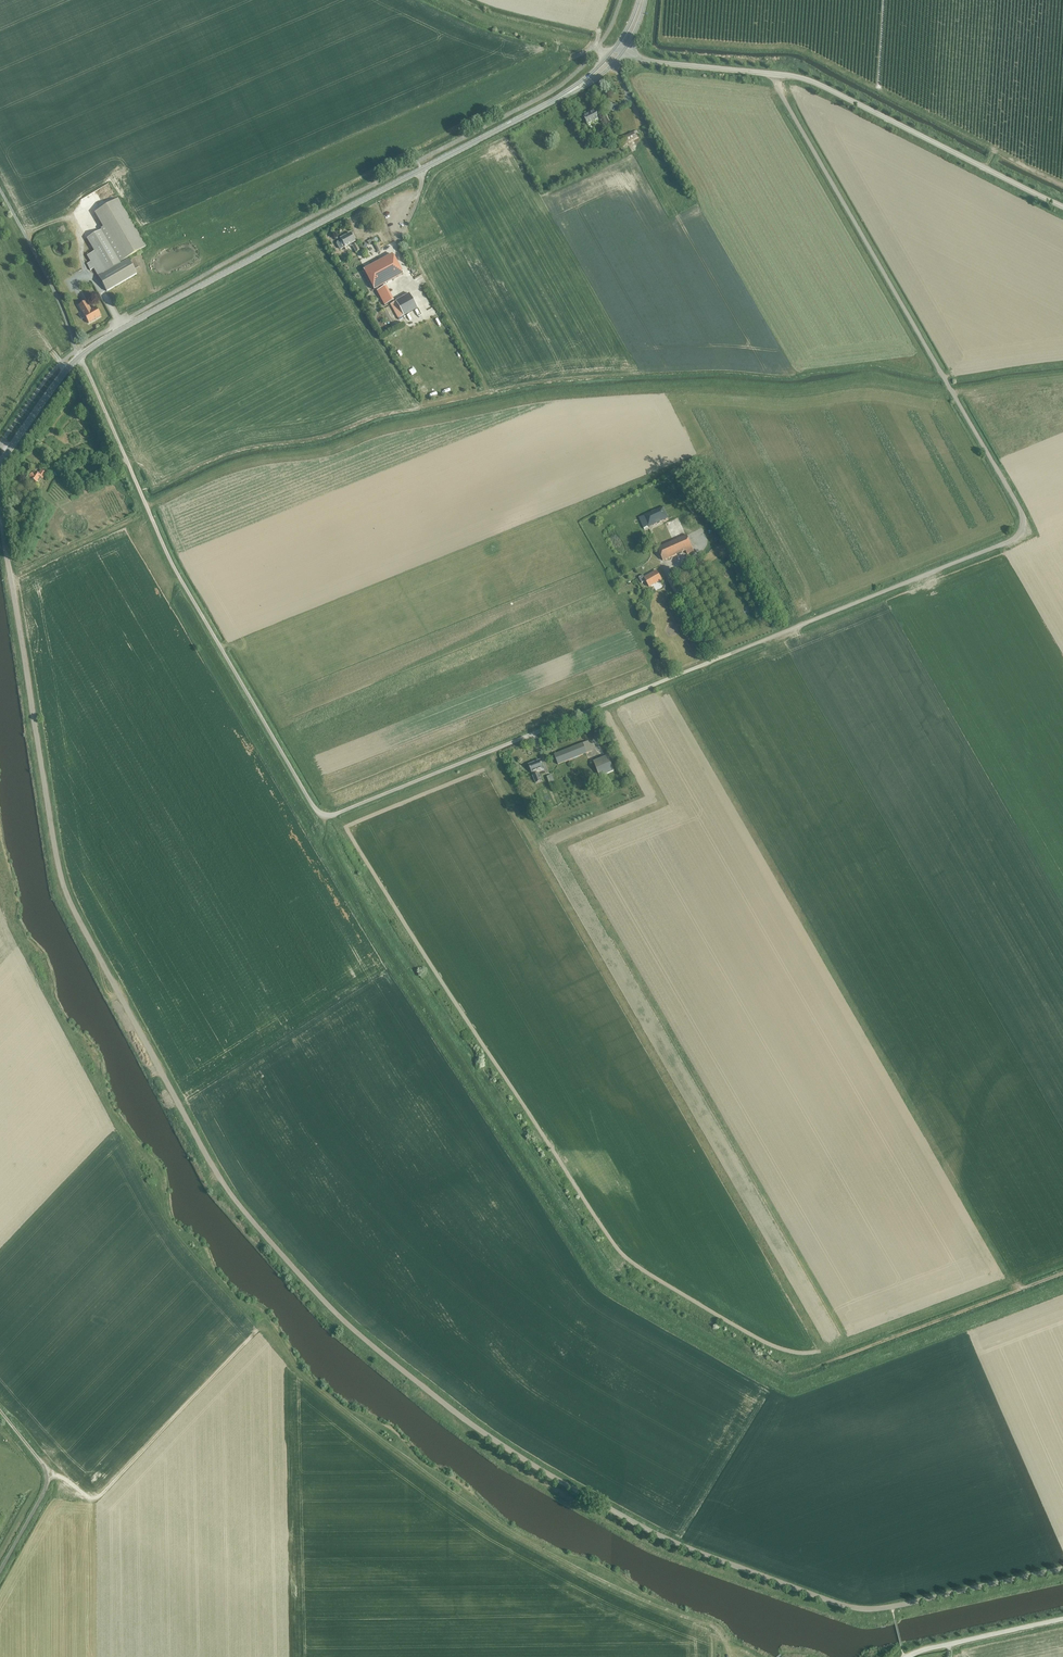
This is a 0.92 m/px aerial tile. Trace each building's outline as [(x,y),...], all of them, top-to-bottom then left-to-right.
[(588,126),(599,120),(595,111),(583,117),(588,126)] [(607,125),(609,128),(614,126),(608,115),(603,117),(607,125)] [(620,147),(640,137),(637,131),(617,141),(620,147)] [(102,230),(87,239),(94,251),(106,273),(121,264),(120,262),(146,247),(145,246),(119,199),(95,212),(104,227),(101,229),(102,230)] [(389,242),(385,228),(378,230),(382,244),(389,242)] [(325,232),(320,234),(324,244),(329,243),(325,232)] [(350,246),(351,247),(352,246),(356,253),(360,251),(356,244),(354,246),(353,243),(355,242),(350,233),(340,239),(345,248),(349,246),(350,246)] [(106,273),(94,251),(86,255),(90,262),(86,264),(90,271),(93,269),(98,277),(106,273)] [(375,289),(384,306),(392,302),(383,285),(403,274),(393,255),(363,271),(374,290),(375,289)] [(106,273),(98,277),(107,292),(137,274),(128,260),(121,264),(106,273)] [(417,308),(409,294),(390,305),(398,319),(417,308)] [(101,316),(96,307),(92,310),(87,301),(79,305),(84,314),(89,323),(101,316)] [(42,479),(46,474),(41,471),(38,475),(35,473),(34,475),(32,474),(29,478),(36,483),(40,478),(42,479)] [(74,472),(70,475),(79,486),(83,482),(74,472)] [(644,529),(668,519),(663,507),(639,518),(644,529)] [(687,554),(693,552),(687,536),(658,548),(663,561),(686,551),(687,554)] [(649,587),(661,580),(656,571),(645,578),(643,575),(638,578),(642,583),(646,581),(649,587)] [(588,741),(555,754),(554,754),(558,765),(592,751),(588,741)] [(600,777),(614,771),(608,756),(594,762),(600,777)] [(543,768),(540,760),(529,765),(532,773),(533,776),(536,784),(542,781),(539,774),(537,774),(536,771),(543,768)]
